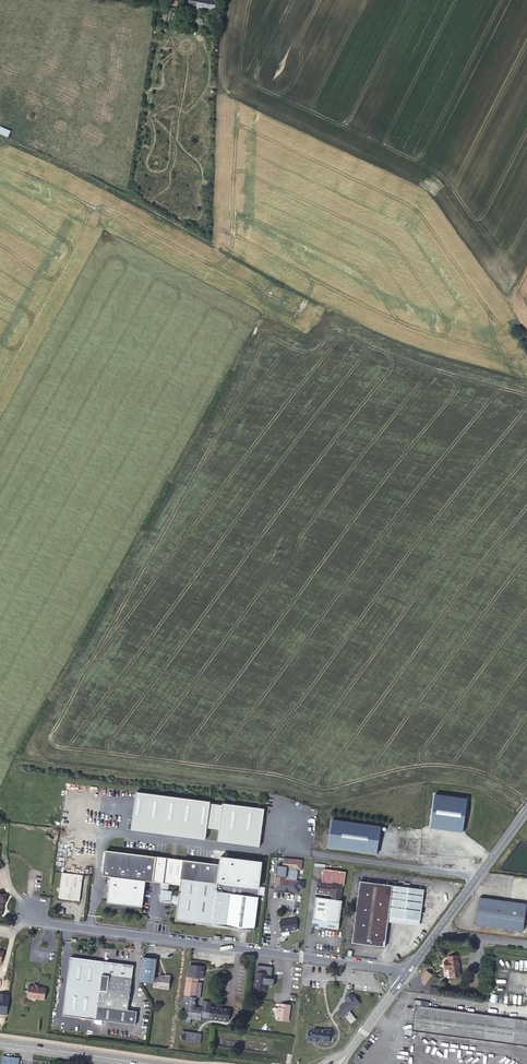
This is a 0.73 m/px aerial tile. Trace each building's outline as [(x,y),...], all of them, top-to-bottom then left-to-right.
[(183,4),(219,10),(220,1),(212,0),(184,0),(183,4)] [(7,137),(10,130),(0,126),(0,134),(7,137)] [(130,830),(205,838),(206,828),(218,829),(217,841),(259,846),(264,807),(134,793),(130,830)] [(430,828),(462,832),(466,797),(434,793),(430,828)] [(381,827),(332,820),(328,848),(377,854),(381,827)] [(62,873),(77,874),(81,841),(66,839),(62,873)] [(153,882),(156,857),(106,850),(103,875),(153,882)] [(172,884),(175,859),(156,857),(153,882),(161,883),(172,884)] [(287,867),(287,868),(301,870),(302,860),(288,858),(288,859),(287,867)] [(179,895),(177,904),(176,920),(212,925),(254,930),(259,889),(217,884),(220,865),(175,859),(172,884),(171,891),(172,891),(171,904),(172,904),(173,895),(179,895)] [(284,890),(288,891),(298,892),(300,881),(286,879),(287,868),(287,867),(282,866),(277,865),(274,889),(284,890)] [(342,901),(340,901),(342,886),(343,886),(345,872),(323,869),(321,883),(318,882),(316,893),(317,894),(317,897),(316,897),(312,926),(338,929),(342,901)] [(83,875),(77,874),(62,873),(59,898),(80,901),(83,875)] [(388,917),(392,886),(360,882),(352,943),(385,947),(388,922),(388,917)] [(172,884),(161,883),(159,895),(160,897),(160,901),(164,901),(165,903),(170,903),(171,891),(172,884)] [(423,890),(392,886),(388,917),(419,920),(423,890)] [(480,897),(476,924),(523,930),(526,905),(526,903),(480,897)] [(388,917),(388,922),(419,926),(419,920),(388,917)] [(289,929),(289,931),(297,929),(295,918),(279,921),(280,923),(281,929),(281,930),(289,929)] [(449,961),(446,961),(447,968),(450,967),(451,977),(460,975),(457,955),(448,956),(449,961)] [(96,1020),(103,962),(98,961),(71,957),(63,1016),(96,1020)] [(157,959),(143,957),(140,982),(153,984),(154,978),(157,959)] [(128,1010),(133,965),(103,962),(96,1020),(131,1024),(133,1011),(128,1010)] [(190,965),(188,977),(202,978),(204,967),(190,965)] [(432,974),(426,970),(422,976),(422,982),(425,984),(432,974)] [(264,984),(266,973),(256,972),(254,991),(265,992),(266,984),(264,984)] [(171,976),(167,975),(166,978),(164,977),(159,977),(158,979),(154,978),(153,984),(153,987),(169,989),(171,976)] [(196,997),(197,989),(198,978),(186,977),(183,1001),(186,1001),(184,1017),(201,1020),(201,1017),(205,1018),(207,1006),(202,1006),(202,1008),(195,1007),(196,997)] [(38,987),(29,986),(27,997),(45,1000),(46,988),(38,987)] [(359,1003),(354,996),(351,993),(344,999),(347,1002),(339,1007),(341,1009),(338,1012),(341,1017),(359,1003)] [(491,994),(490,1002),(497,1003),(498,995),(491,994)] [(203,1001),(202,1006),(207,1006),(205,1018),(228,1021),(230,1009),(210,1006),(211,1002),(203,1001)] [(290,1005),(281,1004),(280,1007),(278,1007),(277,1020),(288,1021),(290,1005)] [(412,1030),(472,1038),(476,1014),(428,1007),(415,1005),(415,1006),(412,1030)] [(472,1038),(526,1046),(526,1021),(476,1014),(472,1038)] [(309,1031),(308,1040),(314,1041),(314,1040),(316,1041),(329,1042),(331,1030),(325,1029),(325,1030),(313,1028),(313,1032),(309,1031)]
